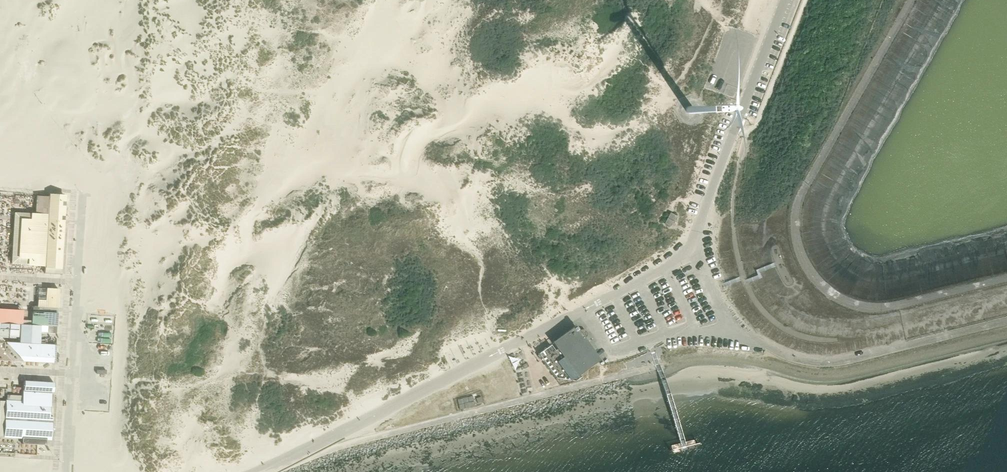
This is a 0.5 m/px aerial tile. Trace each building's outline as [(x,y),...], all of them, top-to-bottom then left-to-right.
[(694,111),(694,110),(694,109),(694,108),(693,107),(692,106),(690,106),(689,106),(687,106),(686,108),(686,110),(686,111),(688,113),(689,114),(690,114),(692,114),(693,113),(694,112),(694,111)] [(28,264),(33,264),(44,265),(44,267),(61,268),(62,241),(65,197),(49,196),(48,214),(36,214),(31,213),(31,220),(20,219),(18,257),(28,258),(28,264)] [(670,226),(672,223),(676,216),(670,212),(664,223),(670,226)] [(38,300),(37,306),(57,307),(58,289),(50,288),(46,288),(38,288),(38,300)] [(21,324),(22,313),(0,312),(0,322),(21,324)] [(56,326),(57,314),(32,312),(31,324),(56,326)] [(0,323),(0,335),(18,336),(18,324),(0,323)] [(20,326),(20,342),(39,343),(40,327),(24,326),(20,326)] [(550,344),(568,369),(576,380),(581,376),(579,373),(598,360),(574,327),(556,340),(553,341),(552,343),(550,344)] [(53,344),(11,342),(10,346),(24,361),(52,362),(53,344)] [(537,353),(555,378),(568,369),(550,344),(537,353)] [(576,380),(568,369),(555,378),(574,381),(576,380)] [(46,439),(50,439),(51,432),(52,417),(49,416),(50,391),(53,392),(54,382),(23,381),(23,390),(22,402),(6,401),(3,436),(22,437),(21,443),(37,444),(46,445),(46,439)]
